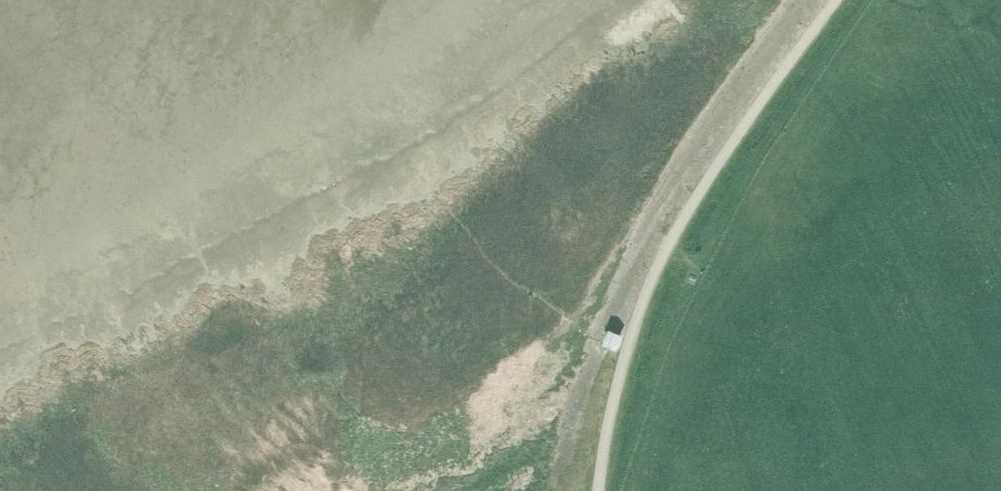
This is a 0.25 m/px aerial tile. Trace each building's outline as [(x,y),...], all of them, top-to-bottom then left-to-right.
[(622,335),(608,330),(602,345),(616,351),(622,335)]
